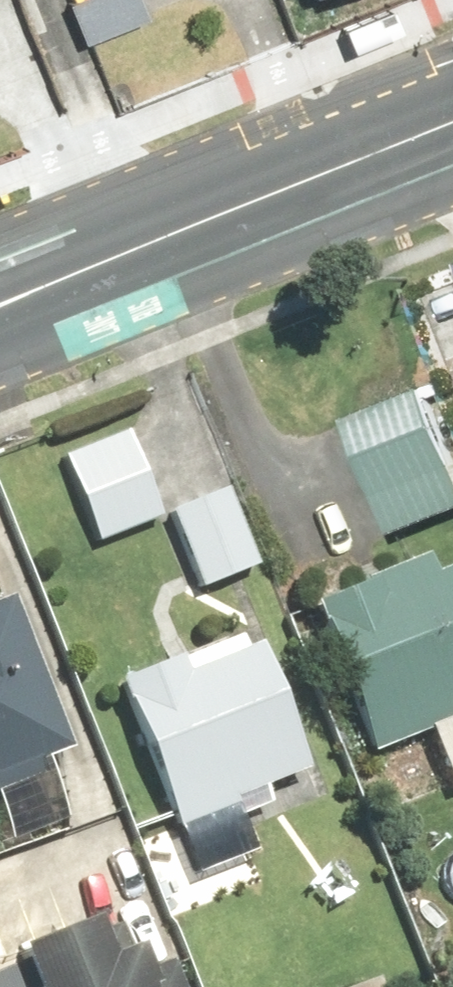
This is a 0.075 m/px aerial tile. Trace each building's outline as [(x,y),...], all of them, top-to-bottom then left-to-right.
[(146,0),(72,0),(70,1),(86,40),(151,14),(146,0)] [(402,534),(452,512),(452,443),(451,444),(427,391),(352,424),(402,534)] [(130,429),(66,455),(102,542),(165,516),(130,429)] [(260,563),(232,487),(173,509),(202,585),(260,563)] [(316,597),(378,749),(432,727),(452,779),(452,553),(449,543),(316,597)] [(50,772),(44,757),(75,744),(14,593),(0,599),(0,793),(50,772)] [(255,623),(123,675),(183,826),(243,803),(239,793),(311,765),(255,623)] [(104,912),(24,947),(41,986),(183,986),(172,963),(159,969),(145,938),(120,949),(104,912)]
